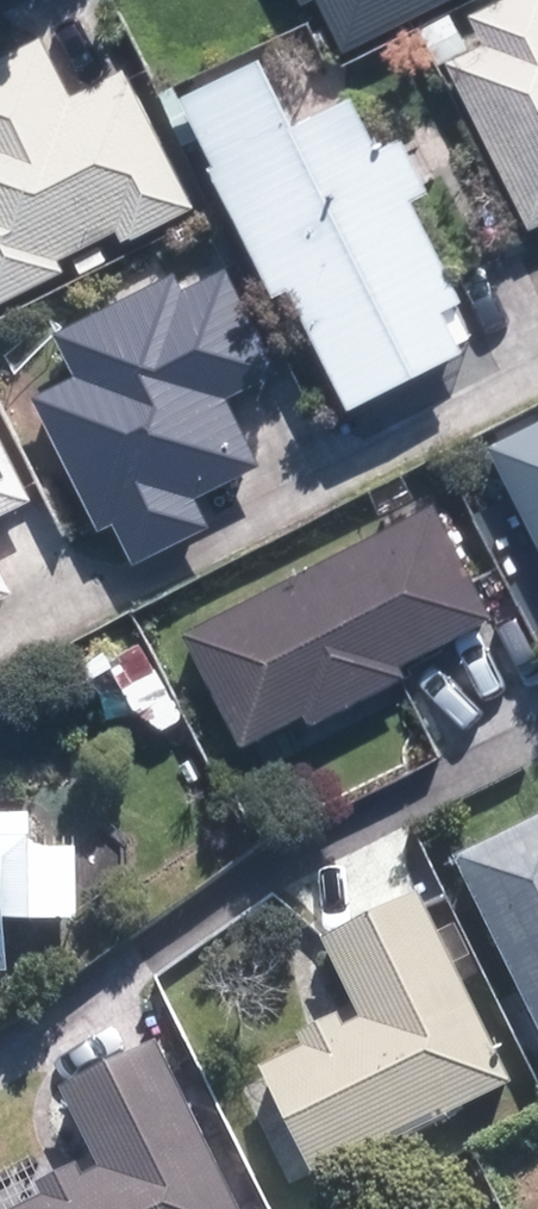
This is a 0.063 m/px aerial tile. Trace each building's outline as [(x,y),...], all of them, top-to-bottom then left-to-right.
[(349,48),(448,0),(326,0),(349,48)] [(477,10),(490,37),(453,56),(536,223),(537,222),(537,0),(496,0),(477,10)] [(51,32),(0,56),(0,305),(73,270),(66,254),(127,225),(134,239),(203,206),(134,62),(78,89),(51,32)] [(271,52),(193,91),(227,157),(219,161),(284,288),(297,281),(360,405),(476,346),(456,307),(477,296),(427,197),(441,189),(412,131),(390,141),(364,90),(306,119),(271,52)] [(287,367),(235,262),(191,284),(183,267),(60,328),(82,371),(40,392),(107,527),(121,520),(142,562),(220,524),(205,493),(270,461),(236,393),(287,367)] [(0,414),(0,511),(39,492),(0,414)] [(492,450),(537,541),(537,426),(492,450)] [(411,659),(501,612),(441,497),(192,627),(252,741),(315,708),(321,721),(417,671),(411,659)] [(20,979),(20,922),(90,922),(89,836),(43,836),(43,816),(0,816),(0,979),(20,979)] [(466,857),(537,1004),(537,822),(466,857)] [(331,938),(371,1020),(271,1068),(325,1181),(524,1085),(430,891),(331,938)] [(109,1171),(28,1208),(249,1208),(168,1040),(69,1087),(109,1171)]
